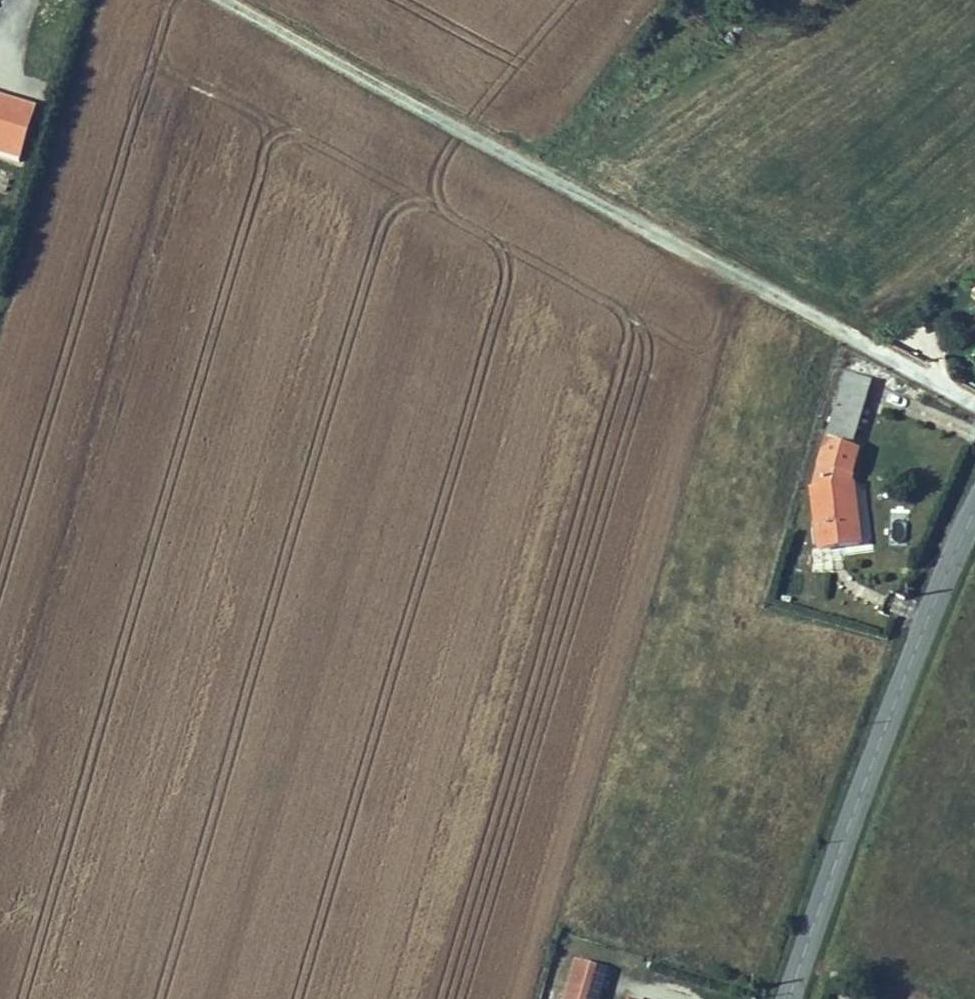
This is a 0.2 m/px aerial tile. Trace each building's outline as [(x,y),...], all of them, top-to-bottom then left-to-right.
[(34,113),(0,103),(0,156),(20,162),(34,113)] [(851,451),(864,402),(841,395),(826,442),(851,451)] [(807,502),(803,503),(809,557),(856,554),(850,497),(844,498),(856,460),(824,450),(807,502)] [(607,979),(578,970),(568,998),(599,998),(607,979)]
